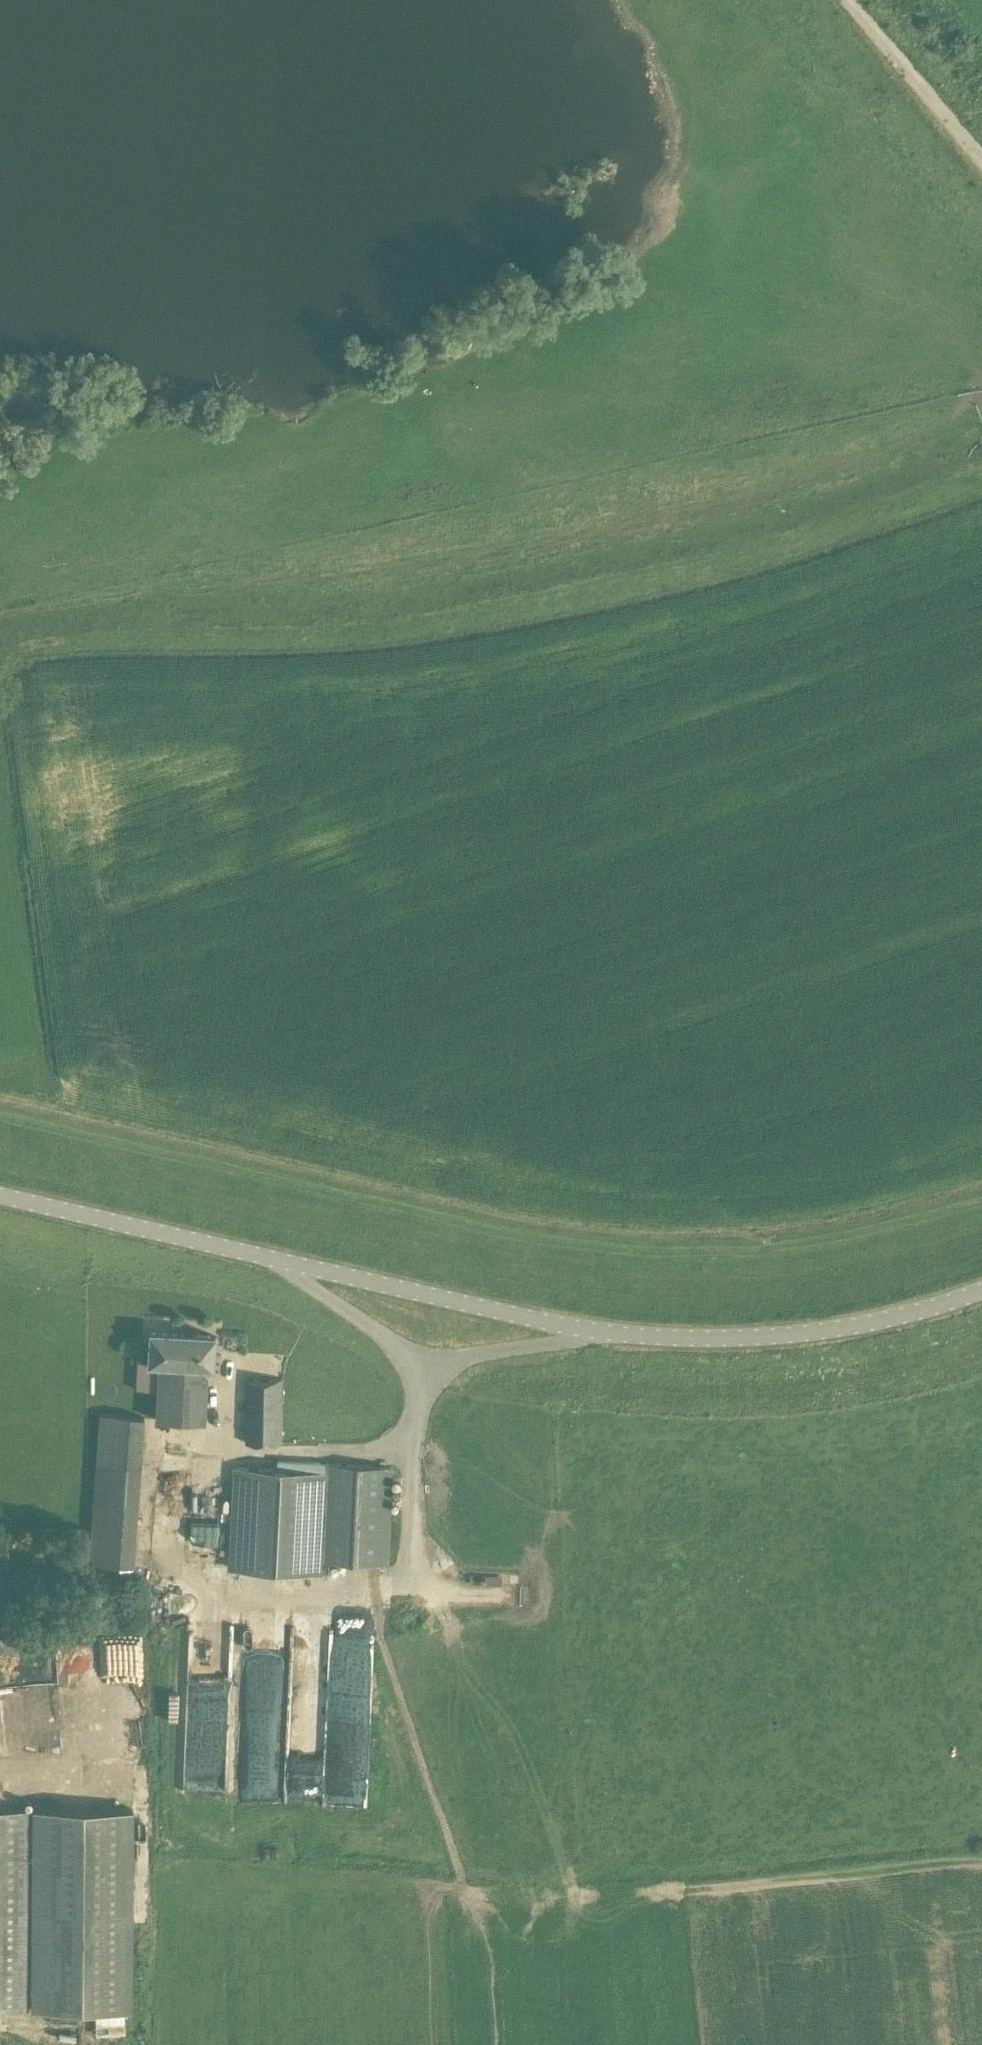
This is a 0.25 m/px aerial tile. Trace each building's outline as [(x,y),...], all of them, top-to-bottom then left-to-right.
[(149,1330),(147,1362),(158,1363),(155,1418),(204,1421),(207,1366),(213,1366),(214,1334),(149,1330)] [(283,1443),(283,1378),(247,1378),(245,1442),(283,1443)] [(144,1416),(99,1413),(95,1460),(141,1463),(144,1416)] [(392,1466),(327,1463),(327,1471),(237,1466),(232,1567),(322,1572),(323,1561),(387,1564),(392,1466)] [(53,1647),(51,1631),(0,1637),(0,1651),(53,1647)] [(187,1787),(230,1788),(232,1732),(222,1731),(222,1715),(189,1714),(187,1787)] [(27,2008),(29,1809),(0,1808),(0,2008),(27,2008)]
